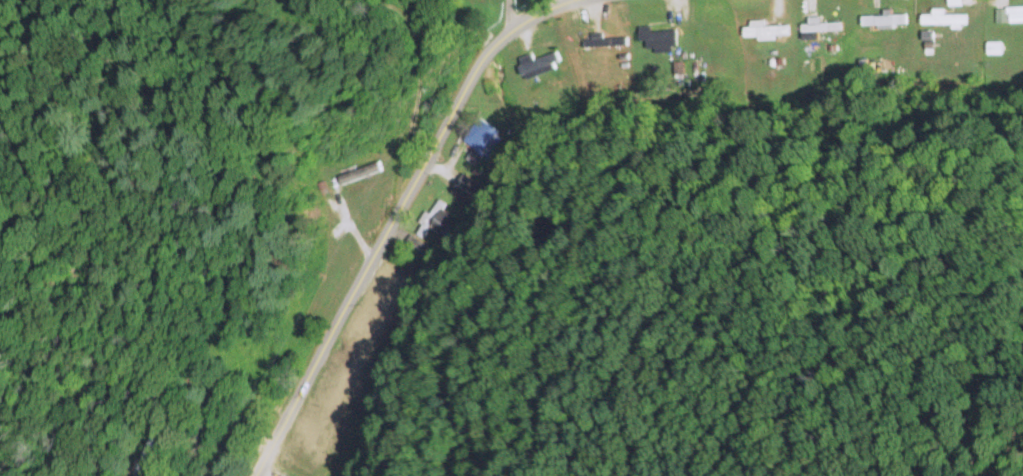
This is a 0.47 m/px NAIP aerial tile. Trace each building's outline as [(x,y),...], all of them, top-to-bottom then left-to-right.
[(942,13),(942,7),(929,7),(929,13),(918,13),(918,26),(964,26),(964,13),(942,13)] [(904,26),(904,14),(879,14),(879,8),(867,8),(867,16),(859,16),(859,26),(904,26)] [(1006,11),(1006,21),(1022,21),(1022,11),(1006,11)] [(815,19),(799,19),(799,30),(840,30),(840,21),(815,21),(815,19)] [(741,22),(741,38),(786,38),(786,25),(755,25),(755,22),(741,22)] [(637,40),(643,40),(643,50),(675,50),(675,29),(648,29),(648,25),(637,25),(637,40)] [(626,45),(626,35),(581,35),(581,45),(626,45)] [(516,56),(517,75),(558,72),(556,53),(531,55),(516,56)] [(474,146),(467,158),(478,165),(485,153),(492,158),(508,135),(479,117),(464,140),(474,146)] [(335,175),(337,184),(366,176),(364,167),(335,175)] [(433,227),(445,234),(458,212),(437,200),(418,232),(427,238),(433,227)] [(403,247),(432,261),(438,248),(409,235),(403,247)]
